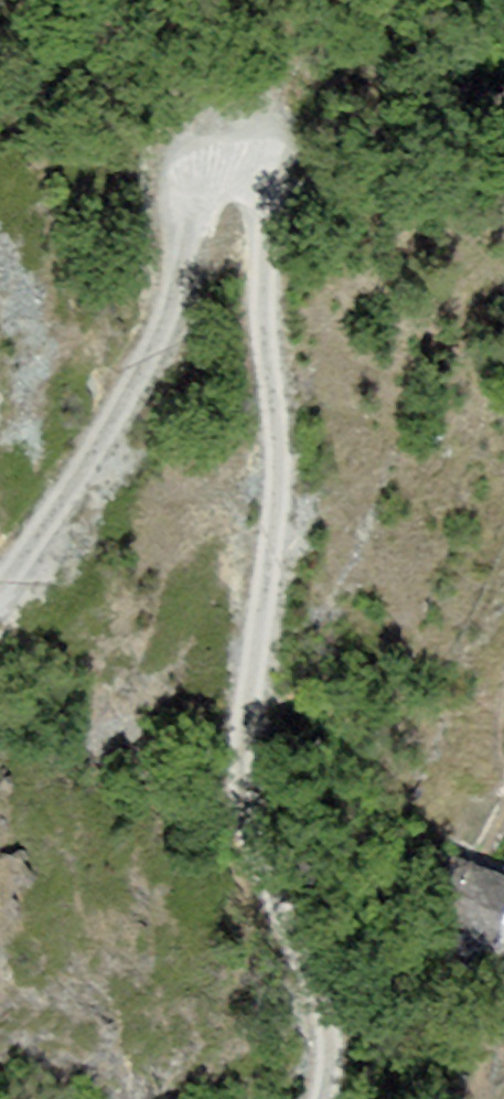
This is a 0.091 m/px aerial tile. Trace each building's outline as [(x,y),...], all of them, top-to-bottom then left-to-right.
[(457,854),(434,922),(503,945),(503,870),(457,854)]
